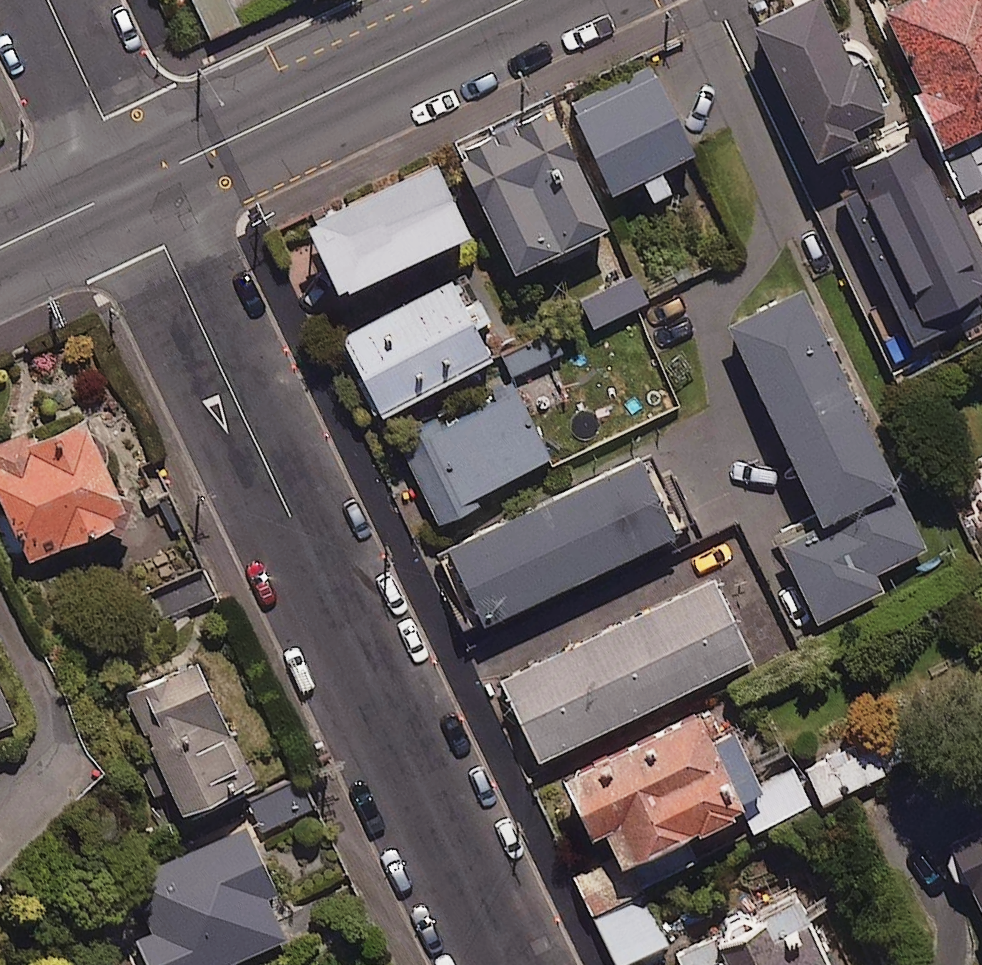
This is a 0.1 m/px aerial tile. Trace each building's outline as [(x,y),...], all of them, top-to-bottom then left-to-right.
[(209,38),(239,24),(227,0),(191,0),(209,38)] [(816,0),(812,0),(752,28),(814,161),(857,141),(851,129),(883,114),(859,63),(848,68),(816,0)] [(962,198),(980,190),(975,178),(981,174),(981,0),(912,0),(879,14),(962,198)] [(691,157),(656,79),(572,117),(606,195),(640,181),(650,202),(668,194),(658,171),(691,157)] [(604,230),(548,112),(456,155),(511,273),(604,230)] [(462,238),(429,167),(303,226),(336,297),(462,238)] [(646,302),(635,277),(579,303),(591,327),(646,302)] [(462,310),(448,283),(337,338),(377,417),(487,362),(471,330),(487,322),(477,302),(462,310)] [(923,551),(802,292),(725,328),(822,536),(784,553),(816,622),(881,592),(873,575),(923,551)] [(547,334),(503,353),(514,378),(558,359),(547,334)] [(549,459),(515,392),(402,447),(440,524),(475,507),(470,498),(549,459)] [(99,400),(40,426),(37,419),(0,436),(0,474),(15,508),(0,515),(0,523),(16,558),(144,501),(99,400)] [(687,530),(652,455),(445,552),(480,627),(687,530)] [(971,461),(981,490),(966,496),(981,539),(981,457),(971,461)] [(218,593),(205,564),(170,580),(183,608),(218,593)] [(750,660),(712,580),(499,682),(537,761),(750,660)] [(259,770),(202,653),(132,687),(189,804),(259,770)] [(0,664),(0,721),(21,713),(0,664)] [(812,808),(794,768),(756,786),(732,734),(708,745),(694,716),(558,779),(585,838),(603,830),(631,890),(660,877),(650,856),(744,813),(754,835),(812,808)] [(794,768),(812,808),(890,772),(872,732),(794,768)] [(253,819),(114,884),(151,964),(217,964),(302,926),(253,819)] [(945,845),(981,921),(981,827),(945,845)] [(0,857),(0,880),(9,876),(0,857)] [(646,898),(595,919),(615,964),(619,964),(666,945),(646,898)] [(794,900),(675,953),(680,964),(823,964),(794,900)]
